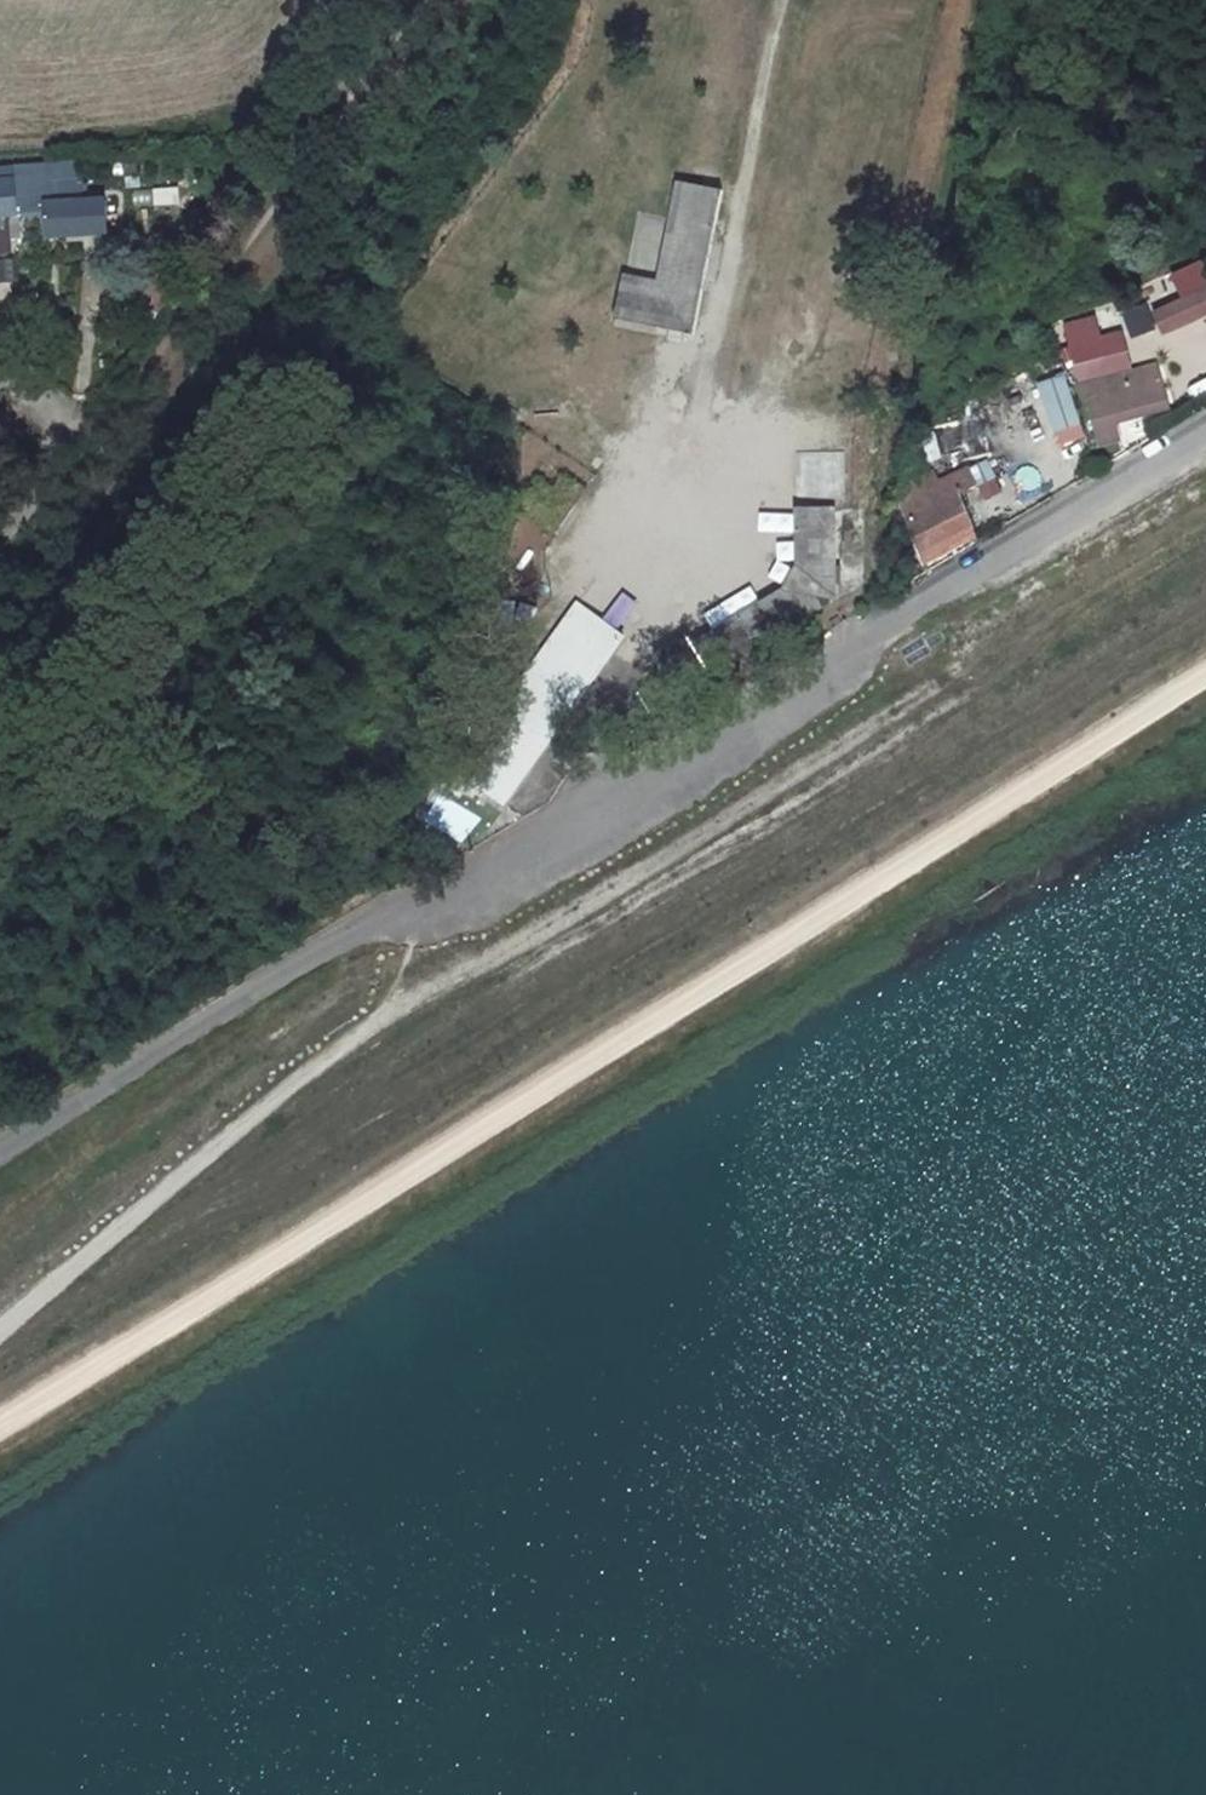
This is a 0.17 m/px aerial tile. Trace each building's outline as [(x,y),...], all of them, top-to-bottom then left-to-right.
[(621,270),(611,313),(688,330),(719,186),(677,177),(654,278),(621,270)] [(99,204),(44,210),(49,241),(103,234),(99,204)] [(1205,322),(1205,283),(1153,300),(1164,335),(1205,322)] [(1147,418),(1174,411),(1162,362),(1134,369),(1124,331),(1103,336),(1098,316),(1066,324),(1097,449),(1151,436),(1147,418)] [(1092,456),(1066,374),(1041,382),(1067,464),(1092,456)] [(899,507),(908,522),(927,555),(981,523),(953,476),(932,488),(929,482),(918,489),(921,494),(899,507)] [(671,657),(646,672),(660,694),(844,593),(850,495),(807,493),(800,562),(783,588),(709,631),(700,619),(663,643),(671,657)] [(594,586),(483,727),(493,734),(481,749),(486,752),(479,762),(509,786),(636,619),(594,586)]
